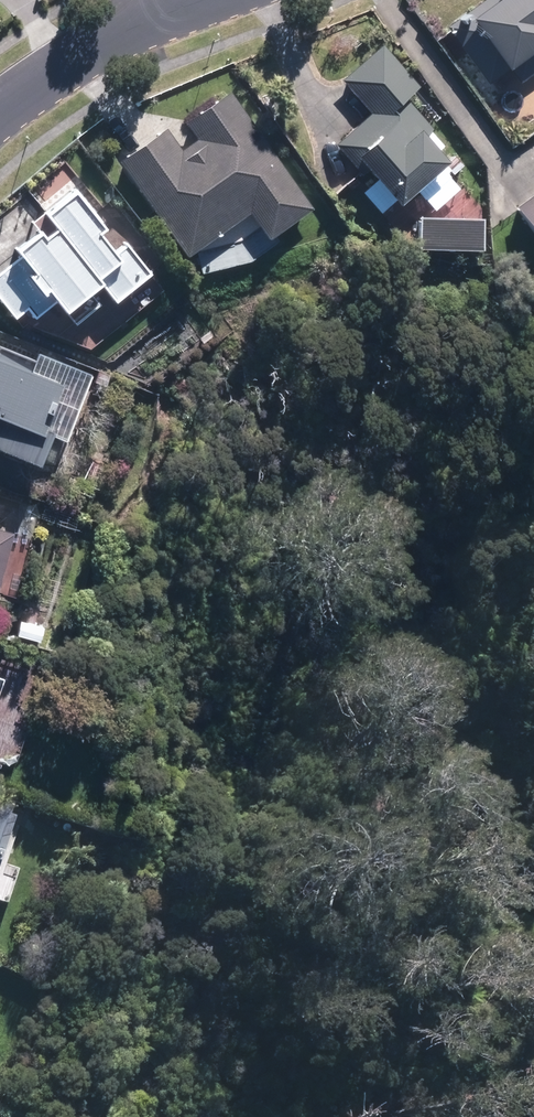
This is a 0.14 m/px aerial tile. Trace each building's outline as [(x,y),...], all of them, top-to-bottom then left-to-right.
[(449,23),(489,82),(511,66),(522,81),(533,72),(533,0),(482,0),(449,23)] [(403,200),(452,157),(429,130),(434,126),(407,96),(421,84),(385,41),(343,77),(372,110),(337,141),(365,172),(373,165),(403,200)] [(314,206),(232,89),(189,120),(199,136),(184,147),(168,125),(121,158),(189,254),(252,210),(270,236),(314,206)] [(76,322),(101,301),(91,289),(103,280),(118,298),(153,269),(128,238),(118,246),(103,227),(109,222),(77,183),(47,207),(59,221),(48,230),(43,223),(19,243),(24,251),(23,251),(21,253),(0,270),(0,296),(16,316),(29,305),(36,315),(58,298),(66,309),(76,322)] [(519,205),(533,225),(533,193),(519,205)] [(24,374),(0,364),(0,456),(18,464),(30,469),(44,435),(61,442),(89,375),(34,351),(24,374)] [(0,582),(14,527),(0,523),(0,582)] [(21,619),(18,634),(41,639),(45,625),(21,619)] [(72,800),(61,794),(56,808),(66,813),(72,800)] [(17,818),(0,812),(0,867),(17,818)]
